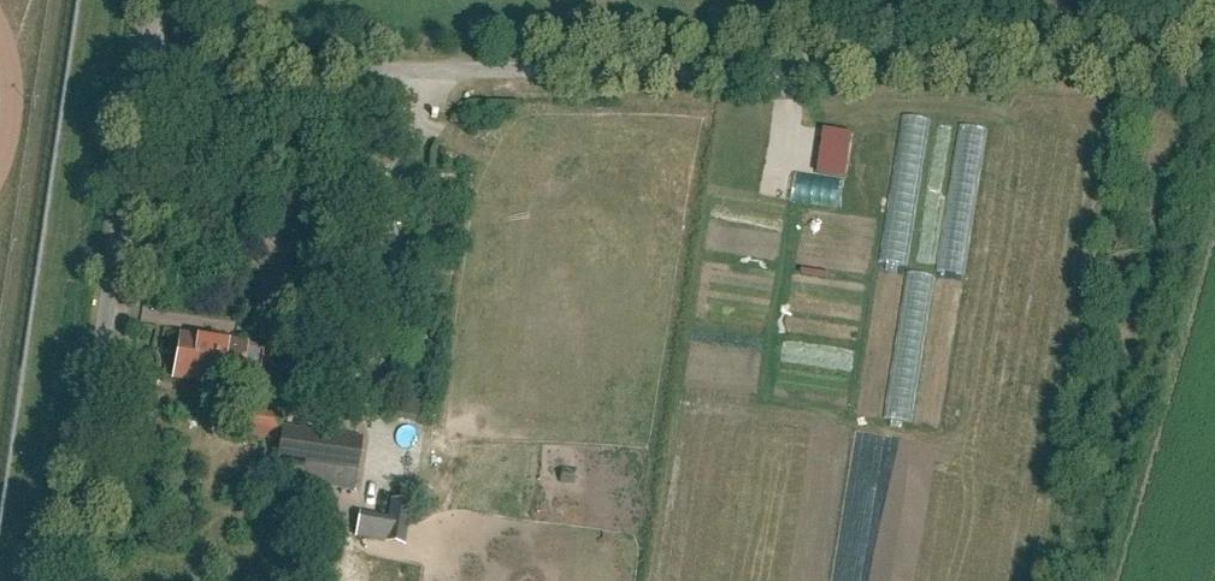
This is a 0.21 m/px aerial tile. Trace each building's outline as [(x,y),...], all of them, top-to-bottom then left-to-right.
[(823,175),(855,177),(858,130),(826,128),(823,175)] [(248,338),(176,327),(168,379),(239,390),(248,338)] [(280,480),(361,491),(368,440),(288,429),(280,480)] [(363,512),(360,537),(411,545),(417,502),(394,498),(391,516),(363,512)]
